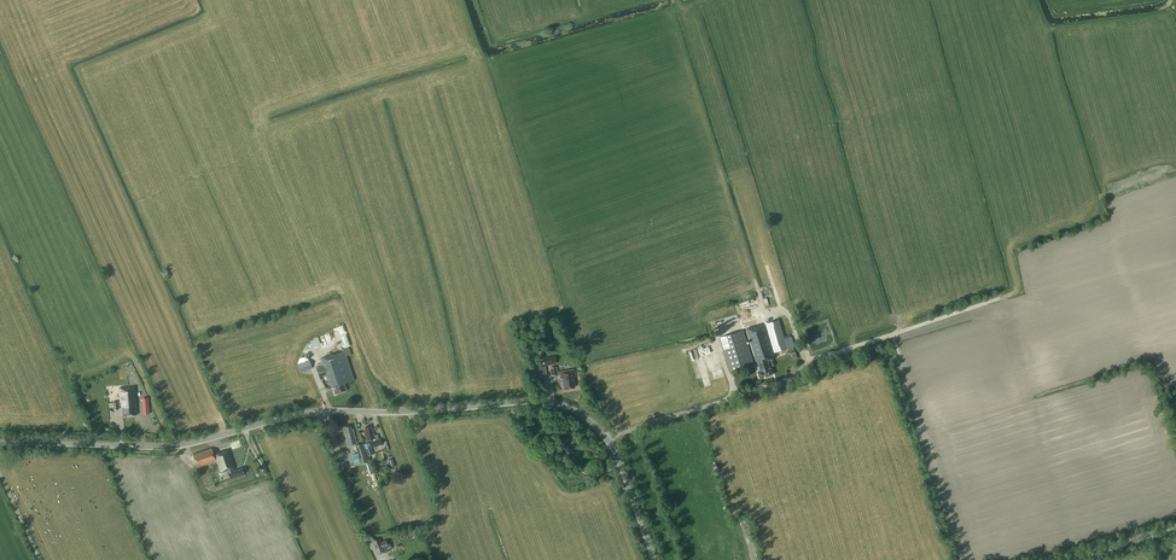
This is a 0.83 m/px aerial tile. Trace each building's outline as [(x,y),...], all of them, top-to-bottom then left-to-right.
[(792,338),(792,336),(785,338),(780,319),(746,329),(757,363),(757,362),(758,363),(759,363),(761,370),(758,371),(760,378),(773,374),(771,367),(770,367),(768,360),(776,358),(774,352),(795,346),(792,338)] [(754,365),(744,330),(720,337),(730,372),(754,365)] [(318,346),(316,339),(310,341),(312,348),(318,346)] [(348,346),(341,349),(342,351),(321,358),(323,363),(317,365),(316,367),(319,376),(326,374),(330,386),(332,385),(335,393),(346,390),(344,383),(355,380),(347,356),(351,354),(348,346)] [(553,356),(545,357),(546,365),(554,364),(553,356)] [(711,383),(703,357),(693,360),(700,383),(703,382),(704,385),(711,383)] [(312,368),(309,359),(297,363),(300,372),(312,368)] [(573,377),(575,376),(574,369),(557,371),(557,366),(550,367),(551,375),(560,374),(561,379),(563,378),(564,388),(575,387),(573,377)] [(136,407),(137,407),(136,396),(137,396),(136,387),(119,388),(120,401),(113,402),(114,409),(119,409),(119,408),(122,408),(123,416),(136,415),(136,407)] [(351,429),(350,425),(345,426),(346,429),(344,430),(346,440),(348,445),(356,443),(355,438),(353,428),(351,429)] [(367,440),(371,439),(373,447),(378,445),(382,443),(380,438),(379,439),(377,434),(374,435),(372,428),(371,428),(370,426),(365,427),(365,430),(364,430),(367,440)] [(368,461),(362,442),(355,445),(360,463),(368,461)] [(374,454),(369,442),(364,444),(368,456),(374,454)] [(549,451),(545,445),(538,450),(542,456),(549,451)] [(216,460),(218,465),(220,472),(226,470),(227,473),(228,472),(230,479),(245,474),(243,467),(234,470),(233,468),(234,468),(228,449),(214,454),(212,447),(193,454),(197,466),(216,460)] [(371,461),(367,463),(371,474),(375,472),(371,461)] [(378,552),(379,554),(385,552),(391,550),(392,547),(390,543),(388,544),(386,540),(381,542),(379,538),(373,541),(378,552)]
